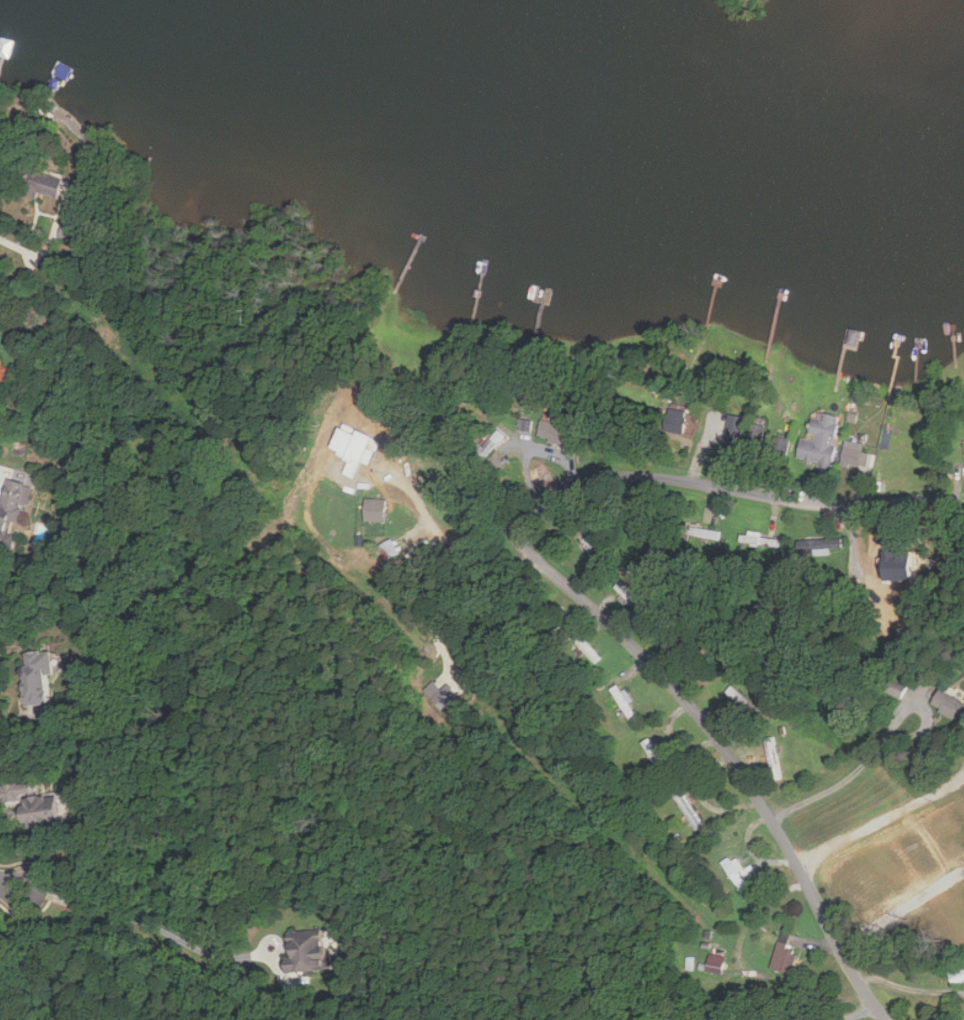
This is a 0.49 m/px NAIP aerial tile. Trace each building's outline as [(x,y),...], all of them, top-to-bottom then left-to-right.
[(73,178),(52,173),(47,193),(67,198),(73,178)] [(79,227),(65,224),(64,232),(77,235),(79,227)] [(833,471),(846,416),(821,410),(814,439),(803,436),(798,456),(821,462),(820,468),(833,471)] [(749,417),(734,414),(727,442),(742,445),(749,417)] [(543,419),(539,435),(551,437),(550,442),(568,445),(572,425),(566,424),(567,419),(555,416),(554,421),(543,419)] [(761,456),(766,434),(751,430),(746,453),(761,456)] [(865,452),(867,444),(847,440),(842,462),(870,468),(873,453),(865,452)] [(0,500),(0,542),(14,546),(31,483),(13,478),(6,502),(0,500)] [(390,499),(369,498),(368,520),(389,521),(390,499)] [(56,650),(33,652),(34,664),(24,665),(27,705),(55,703),(53,673),(58,672),(56,650)] [(880,692),(899,700),(908,681),(888,672),(880,692)] [(452,682),(440,688),(435,678),(414,688),(424,710),(458,693),(452,682)] [(615,687),(629,721),(638,716),(624,684),(615,687)] [(963,710),(963,704),(933,689),(925,706),(958,722),(963,710)] [(667,770),(655,739),(643,743),(656,775),(667,770)] [(72,827),(71,795),(36,796),(36,783),(5,784),(6,802),(26,801),(27,828),(72,827)] [(750,865),(743,869),(735,855),(722,863),(735,886),(756,875),(750,865)] [(49,907),(81,914),(84,901),(51,894),(49,907)] [(333,937),(325,937),(325,930),(285,932),(286,975),(327,974),(327,961),(334,961),(333,937)] [(789,933),(780,930),(777,941),(785,944),(789,933)] [(798,952),(774,944),(767,968),(790,975),(798,952)] [(695,974),(722,975),(723,953),(696,952),(695,974)]
